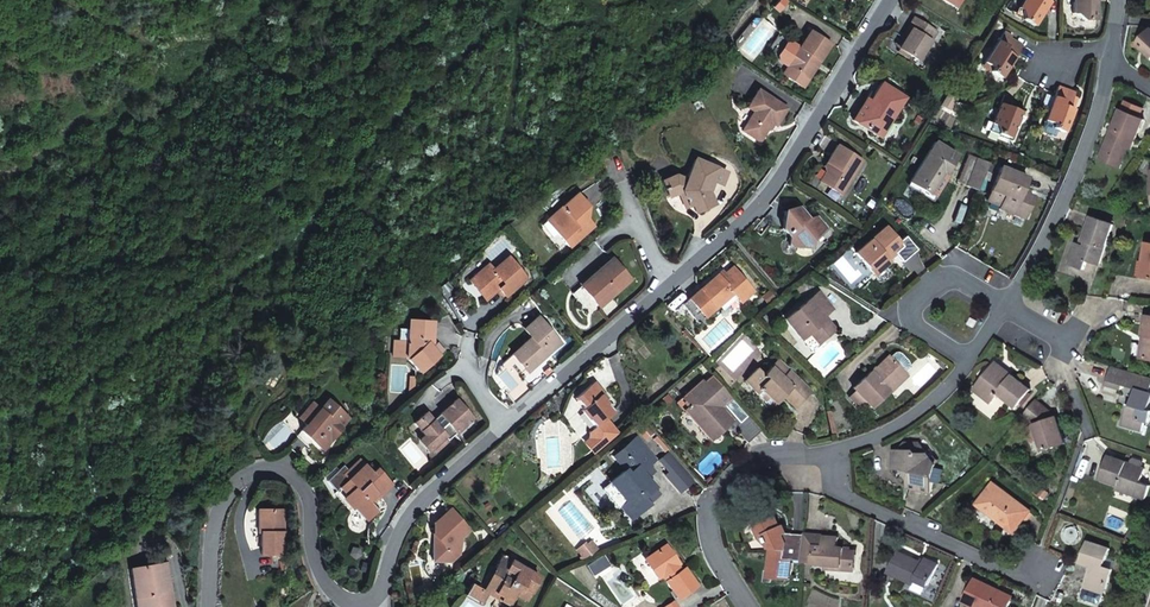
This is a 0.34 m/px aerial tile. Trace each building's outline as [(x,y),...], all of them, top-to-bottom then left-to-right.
[(953,9),(958,0),(939,0),(953,9)] [(1013,13),(1033,25),(1049,1),(1048,0),(1022,0),(1013,13)] [(1072,12),(1077,12),(1084,19),(1097,18),(1096,0),(1072,0),(1072,12)] [(935,33),(912,19),(905,29),(908,30),(896,50),(917,63),(935,33)] [(1136,46),(1149,60),(1149,32),(1136,46)] [(1001,33),(983,62),(992,68),(988,73),(999,80),(1021,46),(1001,33)] [(832,48),(810,35),(810,36),(788,70),(807,81),(819,63),(822,64),(832,48)] [(788,70),(799,53),(795,50),(792,49),(788,49),(784,50),(781,53),(780,56),(779,61),(780,64),(782,66),(784,68),(788,70)] [(992,68),(983,62),(979,67),(988,73),(992,68)] [(810,82),(807,81),(788,70),(783,78),(804,91),(810,82)] [(881,86),(870,104),(874,106),(861,127),(881,140),(906,100),(881,86)] [(1055,86),(1054,93),(1044,120),(1054,123),(1051,129),(1064,134),(1073,109),(1068,106),(1073,91),(1055,86)] [(789,112),(759,93),(748,111),(755,115),(743,133),(761,144),(773,126),(778,129),(789,112)] [(874,106),(870,104),(865,101),(852,122),(861,127),(874,106)] [(1000,104),(991,124),(996,126),(994,133),(1010,140),(1021,113),(1000,104)] [(1120,107),(1111,128),(1116,130),(1113,138),(1108,135),(1101,149),(1121,160),(1132,138),(1134,140),(1144,118),(1120,107)] [(1042,126),(1051,129),(1054,123),(1044,120),(1042,126)] [(996,126),(991,124),(988,131),(994,133),(996,126)] [(1116,130),(1111,128),(1108,135),(1113,138),(1116,130)] [(942,174),(946,176),(958,157),(936,143),(910,184),(928,196),(942,174)] [(839,146),(828,164),(834,167),(829,176),(823,185),(845,198),(867,162),(839,146)] [(1118,167),(1121,160),(1101,149),(1097,157),(1118,167)] [(955,184),(966,188),(977,160),(966,155),(955,184)] [(702,178),(708,166),(693,160),(684,181),(674,176),(662,182),(670,197),(675,194),(682,197),(689,208),(696,205),(700,212),(713,204),(708,198),(705,193),(710,181),(702,178)] [(966,188),(978,193),(989,164),(977,160),(966,188)] [(834,167),(828,164),(826,168),(829,176),(834,167)] [(727,173),(708,166),(702,178),(710,181),(715,183),(723,186),(727,173)] [(1015,208),(1028,214),(1033,198),(1022,193),(1027,179),(999,169),(986,203),(999,208),(999,210),(1013,216),(1015,208)] [(950,178),(946,176),(942,174),(928,196),(936,201),(950,178)] [(715,183),(710,181),(705,193),(708,198),(715,183)] [(577,197),(549,221),(560,233),(556,237),(569,251),(593,229),(586,220),(579,225),(575,220),(588,209),(577,197)] [(1025,221),(1028,214),(1015,208),(1013,216),(1025,221)] [(586,220),(588,209),(575,220),(579,225),(586,220)] [(812,224),(800,209),(794,214),(788,212),(785,228),(788,229),(792,236),(788,246),(811,254),(813,243),(828,231),(818,219),(812,224)] [(1112,226),(1089,219),(1081,242),(1084,243),(1083,247),(1074,244),(1067,265),(1084,270),(1086,262),(1098,266),(1112,226)] [(560,233),(549,221),(545,225),(556,237),(560,233)] [(903,249),(886,228),(855,254),(874,278),(889,266),(886,261),(903,249)] [(480,287),(490,299),(499,291),(507,299),(529,280),(508,256),(492,271),(488,266),(468,283),(475,292),(480,287)] [(1149,257),(1144,257),(1140,256),(1137,279),(1145,281),(1149,257)] [(611,259),(580,288),(586,296),(598,308),(629,279),(611,259)] [(753,294),(731,269),(718,281),(716,277),(699,293),(715,311),(732,297),(739,306),(753,294)] [(485,303),(490,299),(480,287),(475,292),(485,303)] [(586,296),(580,288),(571,296),(578,303),(586,296)] [(809,333),(818,345),(834,331),(822,317),(832,309),(817,292),(784,321),(801,340),(809,333)] [(715,311),(699,293),(686,304),(702,322),(715,311)] [(1146,316),(1143,337),(1146,338),(1144,345),(1141,345),(1140,359),(1149,361),(1149,317),(1146,316)] [(978,321),(970,317),(967,325),(974,328),(978,321)] [(440,321),(411,318),(408,339),(392,337),(390,355),(409,357),(423,373),(443,358),(432,343),(434,336),(439,338),(440,321)] [(535,361),(539,364),(562,344),(539,318),(526,330),(533,339),(513,356),(525,370),(535,361)] [(820,348),(818,345),(809,333),(801,340),(813,354),(820,348)] [(442,347),(437,351),(443,358),(447,354),(442,347)] [(896,354),(890,359),(902,372),(908,367),(896,354)] [(902,372),(890,359),(888,357),(871,373),(869,371),(851,389),(853,391),(867,407),(870,409),(887,394),(885,392),(904,374),(902,372)] [(528,374),(539,364),(535,361),(525,370),(528,374)] [(759,389),(774,404),(785,394),(788,398),(785,400),(794,410),(811,393),(778,361),(763,376),(756,369),(744,383),(755,393),(759,389)] [(997,362),(993,367),(1011,380),(1014,375),(997,362)] [(1111,366),(1106,386),(1122,391),(1123,386),(1137,391),(1132,405),(1128,404),(1121,425),(1142,433),(1145,422),(1149,424),(1149,422),(1149,379),(1111,366)] [(1011,380),(993,367),(976,391),(993,403),(1000,394),(1017,407),(1031,389),(1014,375),(1011,380)] [(415,375),(410,374),(407,392),(413,393),(415,375)] [(908,379),(904,374),(885,392),(887,394),(889,396),(908,379)] [(728,398),(709,376),(702,382),(700,380),(680,398),(686,405),(683,409),(709,439),(730,420),(719,407),(728,398)] [(596,384),(588,381),(571,397),(581,408),(579,411),(594,428),(613,411),(601,397),(601,390),(596,384)] [(770,408),(774,404),(759,389),(755,393),(770,408)] [(609,399),(601,390),(601,397),(606,402),(609,399)] [(867,407),(853,391),(845,398),(860,414),(867,407)] [(311,423),(306,428),(317,442),(324,450),(347,430),(346,428),(357,418),(338,398),(323,412),(316,405),(304,415),(311,423)] [(422,435),(418,438),(430,451),(445,438),(448,441),(472,419),(455,399),(431,422),(421,412),(410,422),(422,435)] [(1058,415),(1036,399),(1024,415),(1035,424),(1043,450),(1067,442),(1058,415)] [(746,425),(742,417),(731,427),(745,442),(753,436),(746,425)] [(618,432),(605,418),(594,428),(594,427),(588,432),(588,438),(589,440),(598,450),(618,432)] [(753,436),(756,441),(764,435),(751,420),(746,425),(753,436)] [(639,421),(633,427),(642,439),(649,433),(639,421)] [(317,442),(306,428),(300,434),(311,446),(317,442)] [(640,471),(647,465),(654,460),(634,437),(620,449),(619,448),(609,456),(616,463),(616,462),(623,470),(608,483),(624,501),(618,506),(630,519),(647,504),(646,503),(658,493),(652,487),(653,486),(645,477),(640,471)] [(430,451),(418,438),(413,443),(425,456),(430,451)] [(918,440),(902,438),(902,449),(891,448),(890,467),(907,470),(906,487),(929,492),(935,465),(918,440)] [(598,450),(589,440),(585,443),(594,454),(598,450)] [(691,481),(666,452),(658,460),(668,472),(664,475),(678,492),(691,481)] [(1119,484),(1138,491),(1136,495),(1148,500),(1149,493),(1149,484),(1142,481),(1146,468),(1109,454),(1100,477),(1119,484)] [(350,478),(342,486),(349,494),(345,498),(353,507),(355,506),(367,520),(378,509),(371,501),(378,494),(381,497),(393,487),(378,471),(374,476),(361,461),(345,473),(350,478)] [(652,471),(647,465),(640,471),(645,477),(652,471)] [(1032,508),(993,479),(976,502),(1014,531),(1032,508)] [(624,501),(608,483),(603,488),(618,506),(624,501)] [(1138,491),(1119,484),(1117,489),(1136,496),(1136,495),(1138,491)] [(349,494),(342,486),(334,493),(350,510),(353,507),(345,498),(349,494)] [(289,507),(264,507),(263,530),(266,530),(266,551),(287,552),(289,507)] [(442,524),(454,513),(450,509),(438,519),(442,524)] [(469,531),(454,513),(442,524),(438,519),(432,524),(436,529),(430,533),(430,558),(449,562),(459,553),(453,545),(461,537),(469,531)] [(801,559),(803,534),(785,533),(781,526),(777,527),(772,517),(759,516),(758,526),(752,529),(755,538),(761,536),(765,549),(763,570),(760,570),(759,581),(766,582),(767,578),(787,579),(789,559),(801,559)] [(801,559),(801,561),(812,562),(812,563),(824,564),(824,567),(840,569),(840,565),(852,566),(853,562),(840,551),(838,548),(834,544),(831,542),(826,536),(824,536),(823,534),(803,533),(803,534),(801,559)] [(838,534),(824,533),(826,536),(831,542),(834,544),(838,548),(840,551),(853,562),(855,565),(855,552),(850,551),(850,547),(839,545),(838,534)] [(459,553),(461,537),(453,545),(459,553)] [(1108,547),(1087,539),(1080,562),(1090,566),(1084,587),(1104,593),(1111,568),(1102,565),(1108,547)] [(665,545),(649,555),(654,564),(649,567),(656,577),(661,575),(675,597),(694,586),(683,569),(676,572),(673,567),(677,563),(665,545)] [(922,562),(899,550),(889,570),(915,583),(917,577),(929,584),(939,562),(925,555),(922,562)] [(500,555),(493,567),(499,570),(488,590),(499,596),(497,600),(505,605),(512,593),(523,599),(537,576),(520,566),(521,564),(511,558),(509,560),(500,555)] [(654,564),(649,555),(643,559),(649,567),(654,564)] [(131,571),(137,606),(173,606),(166,565),(131,571)] [(499,570),(493,567),(480,588),(478,587),(476,590),(477,591),(474,597),(479,600),(484,592),(497,600),(499,596),(488,590),(499,570)] [(974,603),(982,606),(1007,606),(1013,595),(975,577),(964,599),(974,603)] [(476,590),(478,587),(468,582),(463,590),(474,597),(477,591),(476,590)]
